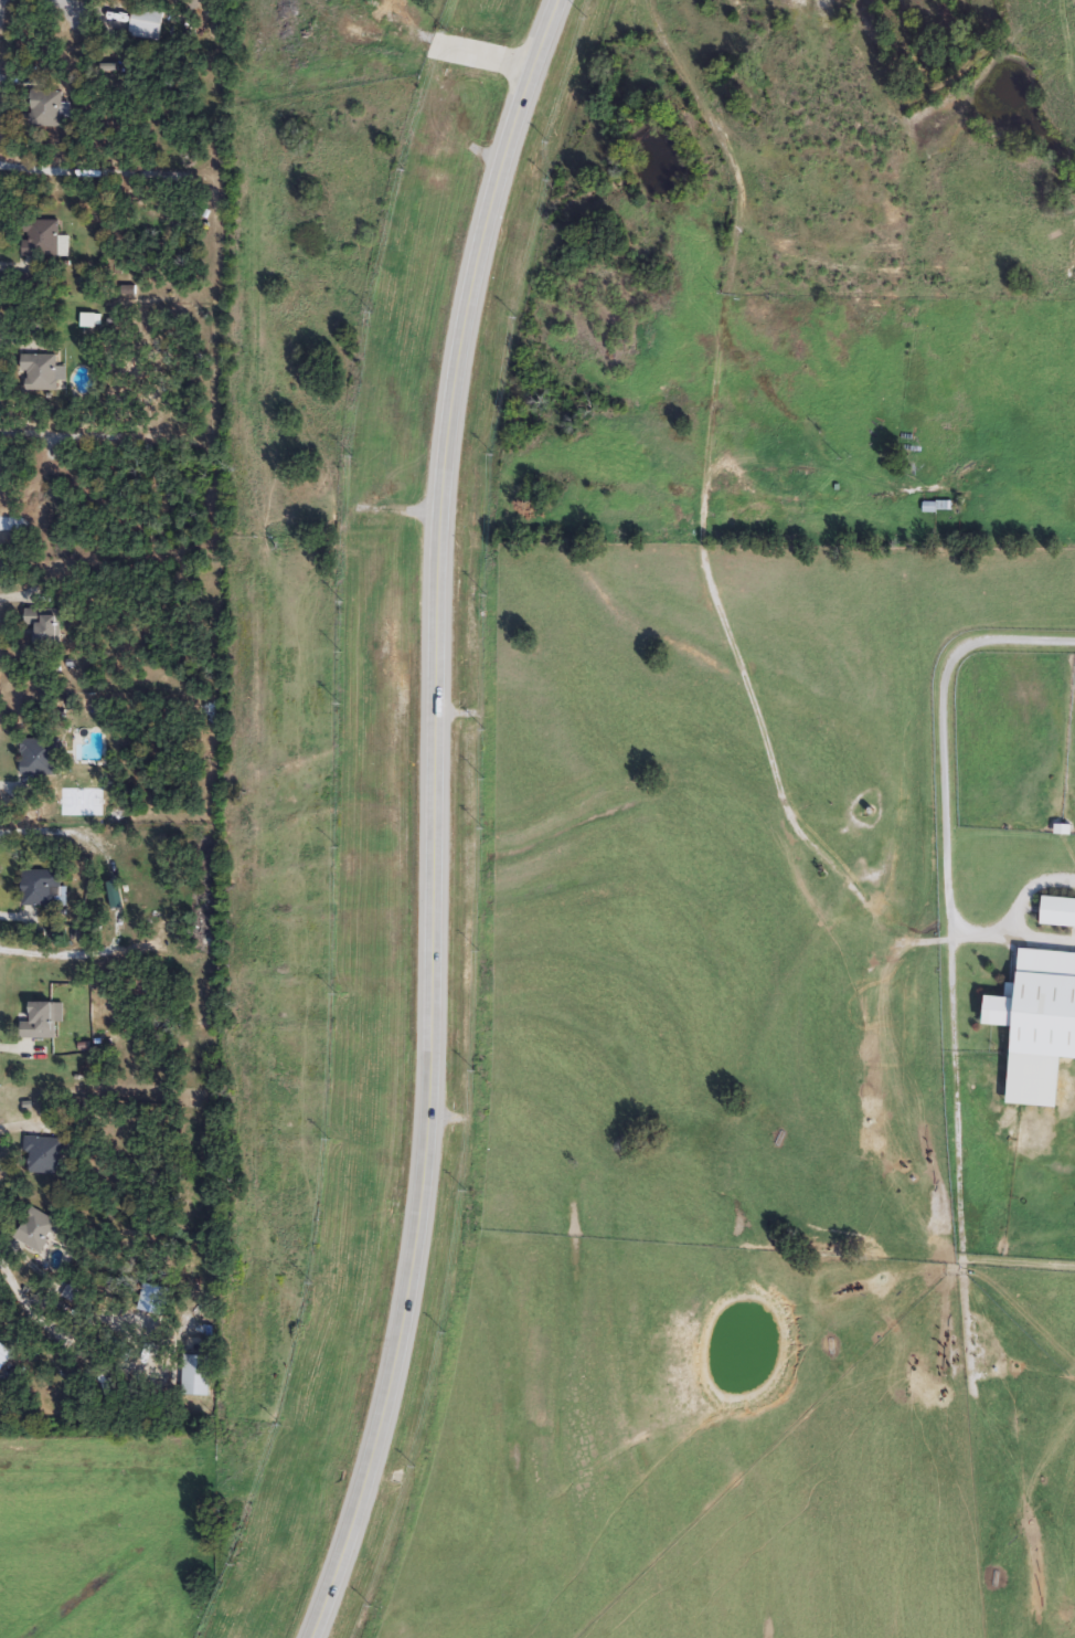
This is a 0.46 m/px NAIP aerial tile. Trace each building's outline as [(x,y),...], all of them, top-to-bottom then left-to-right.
[(166,9),(159,43),(129,36),(136,3),(166,9)] [(65,92),(65,127),(34,127),(34,92),(65,92)] [(62,258),(26,258),(26,221),(62,221),(62,258)] [(57,356),(57,391),(29,391),(29,373),(24,374),(24,357),(57,356)] [(954,501),(954,512),(925,512),(925,501),(954,501)] [(41,646),(41,626),(29,626),(29,610),(63,610),(63,646),(41,646)] [(56,740),(56,775),(23,775),(23,740),(56,740)] [(23,907),(23,871),(60,871),(60,907),(23,907)] [(1042,897),(1074,899),(1074,928),(1041,926),(1042,897)] [(1022,950),(1074,953),(1074,1060),(1013,1056),(1015,1028),(989,1026),(991,996),(1008,998),(1008,983),(1020,984),(1022,950)] [(22,1039),(22,1022),(32,1022),(32,1004),(60,1004),(60,1039),(22,1039)] [(65,1139),(64,1176),(31,1174),(32,1154),(24,1154),(25,1138),(65,1139)] [(13,1235),(31,1206),(62,1225),(44,1254),(13,1235)] [(8,1367),(0,1363),(0,1347),(1,1345),(15,1353),(8,1367)]
